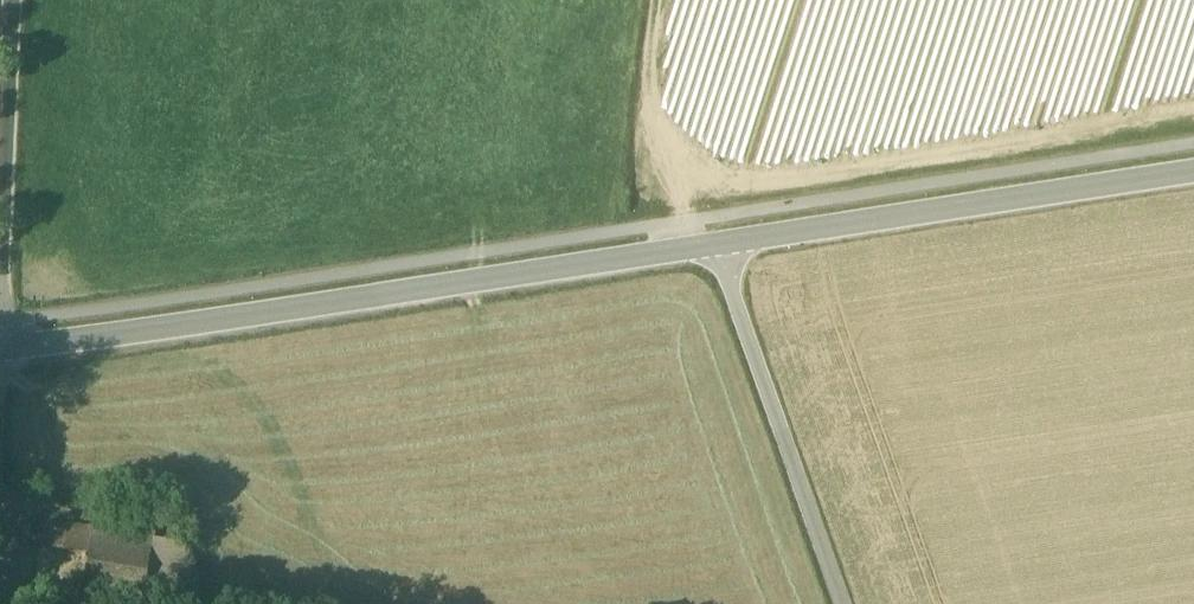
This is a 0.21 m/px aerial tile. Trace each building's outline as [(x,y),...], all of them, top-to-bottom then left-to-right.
[(29,603),(174,603),(178,566),(147,562),(149,549),(91,542),(85,587),(32,580),(29,603)]
